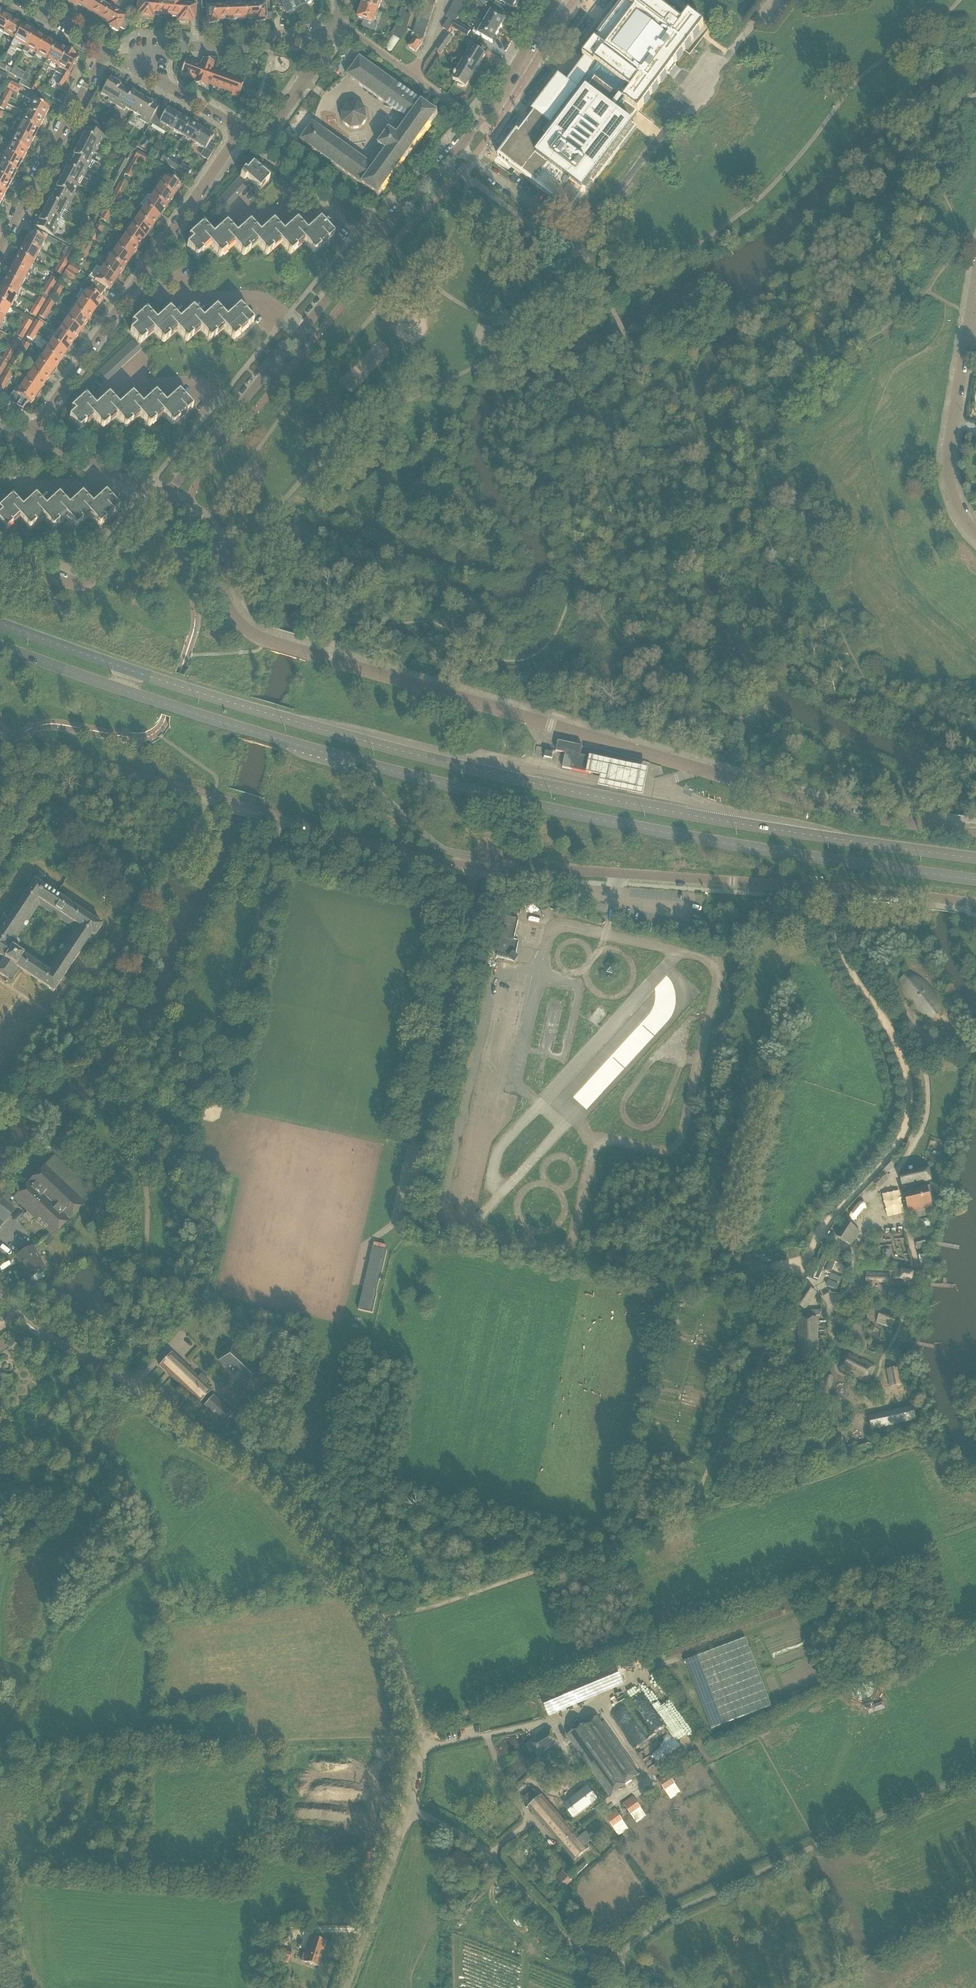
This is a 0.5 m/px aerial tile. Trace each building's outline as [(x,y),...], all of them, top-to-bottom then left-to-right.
[(68,3),(76,7),(77,5),(86,10),(91,0),(69,0),(68,3)] [(102,19),(113,0),(91,0),(86,10),(102,19)] [(102,19),(111,24),(109,27),(117,31),(120,27),(124,30),(129,22),(128,12),(129,11),(116,3),(118,0),(113,0),(102,19)] [(138,10),(139,10),(139,18),(152,19),(153,0),(138,0),(138,10)] [(165,16),(167,0),(153,0),(152,19),(153,15),(165,16)] [(179,17),(180,0),(178,0),(167,0),(165,16),(179,17)] [(178,21),(191,22),(192,14),(194,15),(195,0),(180,0),(179,17),(178,21)] [(201,9),(208,9),(209,23),(218,23),(218,20),(227,20),(227,3),(227,0),(201,0),(201,9)] [(227,3),(227,20),(246,19),(245,0),(240,0),(240,3),(227,3)] [(246,19),(257,19),(257,22),(266,21),(265,2),(263,0),(245,0),(246,19)] [(296,0),(273,0),(273,4),(273,8),(279,8),(279,6),(282,5),(287,15),(300,8),(296,0)] [(362,6),(379,11),(379,12),(383,0),(364,0),(362,6)] [(423,5),(434,9),(436,3),(427,0),(424,0),(423,5)] [(456,0),(453,6),(464,11),(466,6),(456,0)] [(495,1),(504,6),(505,4),(513,9),(515,6),(516,7),(519,2),(518,2),(519,0),(496,0),(495,1)] [(532,111),(535,113),(519,133),(517,131),(498,156),(510,165),(509,166),(516,171),(570,212),(586,192),(584,190),(591,181),(593,183),(635,128),(636,127),(629,122),(637,112),(638,112),(641,108),(666,75),(667,73),(674,64),(675,63),(684,51),(703,25),(688,14),(681,24),(674,18),(650,0),(626,0),(625,2),(623,0),(592,41),(594,42),(584,55),(583,57),(585,59),(568,82),(567,83),(558,76),(532,111)] [(423,5),(421,10),(432,14),(434,9),(423,5)] [(362,6),(358,18),(364,20),(363,26),(362,26),(376,31),(378,25),(375,23),(378,14),(379,11),(362,6)] [(453,6),(450,11),(460,16),(464,11),(453,6)] [(401,17),(400,19),(403,20),(401,26),(407,29),(412,16),(405,14),(407,10),(403,8),(400,17),(401,17)] [(480,20),(485,23),(500,32),(507,20),(492,11),(487,8),(480,20)] [(421,10),(419,16),(431,20),(432,14),(421,10)] [(450,19),(456,22),(456,21),(460,16),(450,11),(447,17),(450,19)] [(2,35),(11,20),(10,19),(9,17),(6,15),(5,16),(0,13),(0,39),(2,35)] [(419,16),(417,22),(429,25),(431,20),(419,16)] [(403,20),(400,19),(398,25),(391,35),(399,41),(407,31),(407,29),(401,26),(403,20)] [(443,28),(449,32),(452,27),(456,22),(450,19),(443,28)] [(11,20),(2,35),(8,38),(7,41),(10,43),(12,44),(23,26),(17,23),(17,22),(13,20),(12,20),(11,20)] [(480,20),(473,31),(478,34),(479,35),(484,38),(493,43),(500,32),(485,23),(480,20)] [(452,27),(458,30),(468,36),(471,30),(456,21),(456,22),(452,27)] [(417,22),(415,27),(427,31),(429,25),(417,22)] [(22,53),(34,33),(32,32),(32,31),(29,29),(27,29),(23,26),(12,44),(7,53),(12,56),(16,50),(22,53)] [(427,31),(415,27),(414,33),(424,40),(427,31)] [(449,32),(436,49),(442,53),(453,38),(458,30),(452,27),(449,32)] [(34,33),(22,53),(33,59),(45,39),(44,39),(43,37),(40,35),(38,35),(34,33)] [(424,43),(416,37),(409,47),(416,53),(424,43)] [(33,59),(37,61),(37,62),(44,65),(46,61),(47,61),(56,46),(55,45),(54,43),(51,42),(49,42),(45,39),(33,59)] [(42,69),(46,71),(48,68),(55,72),(67,51),(61,47),(61,48),(56,46),(47,61),(46,61),(44,65),(44,66),(42,69)] [(457,74),(456,74),(455,76),(455,77),(453,80),(459,83),(458,85),(464,87),(464,86),(466,87),(486,55),(472,47),(468,55),(469,55),(459,72),(459,71),(457,74)] [(67,51),(55,72),(62,76),(57,85),(61,87),(78,57),(67,51)] [(313,122),(300,139),(378,196),(425,131),(438,113),(425,104),(389,78),(387,76),(386,76),(360,57),(347,75),(408,119),(397,135),(389,129),(378,145),(386,150),(375,166),(313,122)] [(231,95),(238,98),(245,79),(238,77),(237,80),(212,70),(215,62),(203,58),(200,65),(186,60),(180,74),(195,80),(194,83),(206,87),(207,83),(233,92),(231,95)] [(10,74),(21,80),(25,72),(24,72),(24,73),(14,67),(10,74)] [(25,72),(21,79),(26,82),(30,75),(25,72)] [(110,79),(101,94),(109,98),(107,100),(116,105),(127,86),(118,81),(117,83),(110,79)] [(18,93),(21,88),(10,82),(7,88),(18,93)] [(127,86),(116,105),(124,111),(126,108),(133,113),(142,98),(135,94),(137,91),(127,86)] [(7,88),(0,102),(6,105),(7,104),(10,98),(14,100),(18,93),(7,88)] [(142,98),(133,113),(141,117),(139,119),(148,125),(149,123),(158,108),(160,105),(151,99),(149,102),(142,98)] [(32,101),(27,112),(28,112),(43,120),(49,109),(32,101)] [(343,123),(351,129),(361,127),(367,119),(365,109),(357,104),(347,105),(342,113),(343,123)] [(169,129),(171,130),(179,117),(167,110),(166,112),(158,108),(149,123),(166,133),(169,129)] [(23,109),(17,120),(22,122),(38,130),(43,120),(28,112),(27,112),(23,109)] [(82,115),(78,123),(85,126),(99,133),(103,126),(82,115)] [(171,130),(182,137),(190,123),(179,117),(171,130)] [(12,130),(16,132),(33,141),(38,130),(22,122),(17,120),(12,130)] [(182,137),(194,143),(202,130),(190,123),(182,137)] [(83,137),(79,144),(94,152),(98,145),(100,146),(105,137),(99,133),(85,126),(82,132),(80,135),(80,136),(81,136),(83,137)] [(103,126),(99,133),(105,137),(108,131),(107,128),(103,126)] [(202,130),(194,143),(197,145),(205,150),(202,156),(206,159),(208,160),(207,161),(216,147),(215,146),(210,143),(213,137),(202,130)] [(16,132),(11,142),(27,151),(33,141),(16,132)] [(139,145),(147,150),(151,145),(142,139),(139,145)] [(7,141),(2,151),(5,153),(22,161),(27,151),(11,142),(7,141)] [(133,141),(130,147),(135,150),(139,144),(133,141)] [(92,161),(90,160),(94,152),(79,144),(75,151),(72,150),(68,159),(88,170),(96,174),(100,165),(92,161)] [(138,151),(129,165),(136,169),(141,160),(145,163),(148,157),(138,151)] [(0,163),(16,172),(22,161),(5,153),(0,163)] [(164,154),(160,160),(166,164),(170,157),(164,154)] [(170,157),(166,164),(177,171),(178,171),(181,165),(170,157)] [(122,158),(119,165),(124,168),(128,161),(122,158)] [(83,179),(88,170),(68,159),(63,169),(65,170),(62,177),(77,185),(85,189),(89,181),(83,179)] [(11,182),(16,172),(1,164),(0,163),(0,176),(11,182)] [(181,165),(178,171),(187,177),(192,170),(182,164),(181,165)] [(241,174),(242,175),(251,183),(251,182),(259,190),(269,179),(253,164),(247,171),(245,169),(241,174)] [(124,168),(119,165),(115,172),(121,175),(124,168)] [(136,169),(129,165),(125,174),(131,177),(136,169)] [(240,176),(237,179),(247,187),(251,183),(242,175),(240,177),(240,176)] [(6,192),(11,182),(0,176),(0,190),(6,192)] [(54,186),(50,192),(71,203),(75,194),(73,193),(77,185),(62,177),(56,188),(54,186)] [(167,177),(159,187),(174,197),(181,187),(167,177)] [(237,179),(233,183),(242,192),(247,187),(237,179)] [(121,180),(117,188),(123,192),(128,184),(121,180)] [(233,183),(228,188),(238,197),(242,192),(233,183)] [(159,187),(152,198),(167,208),(174,197),(159,187)] [(123,192),(117,188),(112,197),(118,201),(123,192)] [(228,188),(224,193),(233,202),(238,197),(228,188)] [(50,200),(44,210),(60,218),(64,211),(66,212),(71,203),(50,192),(47,199),(50,200)] [(224,193),(219,198),(229,207),(233,202),(224,193)] [(142,203),(141,205),(145,208),(159,218),(167,208),(152,198),(148,195),(142,203)] [(229,207),(219,198),(215,203),(224,212),(229,207)] [(109,201),(104,211),(110,214),(110,215),(116,205),(109,201)] [(145,208),(138,218),(152,228),(159,218),(145,208)] [(60,218),(44,210),(39,221),(36,219),(33,226),(53,236),(58,227),(56,226),(60,218)] [(110,214),(104,211),(100,218),(107,221),(110,215),(110,214)] [(138,218),(131,229),(145,239),(152,228),(138,218)] [(287,237),(281,243),(289,252),(288,252),(290,254),(290,253),(290,254),(304,241),(311,236),(307,232),(297,220),(284,233),(287,237)] [(311,236),(304,241),(312,250),(312,251),(313,252),(314,253),(334,235),(320,220),(307,232),(311,236)] [(84,230),(89,233),(94,223),(89,221),(84,230)] [(250,222),(237,234),(241,239),(234,245),(242,253),(241,254),(243,255),(244,256),(257,243),(264,237),(260,233),(250,222)] [(264,237),(257,243),(265,252),(265,253),(266,254),(267,254),(267,255),(281,243),(287,237),(284,233),(274,222),(260,233),(264,237)] [(217,239),(211,245),(219,254),(218,255),(220,256),(221,257),(234,245),(241,239),(237,234),(227,223),(214,235),(217,239)] [(96,224),(92,233),(98,236),(103,228),(96,224)] [(193,241),(187,246),(195,255),(194,255),(196,257),(197,257),(197,258),(211,245),(217,239),(214,235),(204,224),(190,237),(189,238),(190,238),(193,241)] [(30,233),(24,244),(39,252),(45,241),(48,236),(35,229),(32,234),(30,233)] [(131,229),(124,239),(138,249),(145,239),(131,229)] [(98,236),(92,233),(87,241),(94,245),(98,236)] [(124,239),(116,249),(131,259),(138,249),(124,239)] [(24,244),(18,255),(33,263),(39,252),(24,244)] [(80,254),(80,255),(86,259),(87,257),(91,249),(85,246),(80,254)] [(69,248),(59,263),(65,266),(74,252),(69,248)] [(116,249),(109,260),(124,270),(131,259),(116,249)] [(18,255),(12,266),(27,275),(33,263),(18,255)] [(109,260),(102,270),(117,280),(124,270),(109,260)] [(65,266),(59,263),(54,271),(60,275),(65,266)] [(71,263),(67,269),(77,276),(81,270),(71,263)] [(12,266),(6,278),(22,286),(27,275),(12,266)] [(77,276),(67,269),(63,274),(74,281),(77,276)] [(89,277),(86,282),(87,282),(103,293),(106,288),(109,290),(117,280),(102,270),(95,281),(89,277)] [(51,276),(46,285),(52,288),(58,280),(51,276)] [(6,278),(0,289),(16,297),(22,286),(6,278)] [(86,293),(81,301),(95,311),(102,301),(99,298),(103,293),(86,282),(80,290),(86,293)] [(52,288),(46,285),(41,292),(48,296),(52,288)] [(51,294),(57,298),(63,290),(56,285),(51,294)] [(0,289),(0,303),(10,308),(16,297),(0,289)] [(39,297),(33,306),(34,306),(34,305),(40,309),(45,300),(39,297)] [(48,299),(44,307),(50,311),(55,303),(48,299)] [(81,301),(74,311),(88,321),(95,311),(81,301)] [(4,319),(10,308),(0,303),(0,317),(4,319)] [(34,306),(33,306),(29,313),(35,317),(40,309),(34,305),(34,306)] [(230,323),(224,328),(232,337),(232,338),(233,339),(234,339),(249,326),(254,322),(240,306),(226,318),(230,323)] [(50,311),(44,307),(38,315),(45,319),(50,311)] [(207,323),(201,329),(209,338),(208,339),(210,340),(224,328),(230,323),(226,318),(217,307),(203,319),(207,323)] [(184,324),(177,330),(185,339),(186,341),(187,340),(187,341),(201,329),(207,323),(203,319),(193,308),(180,320),(184,324)] [(160,325),(154,331),(162,340),(161,340),(163,342),(164,342),(177,330),(184,324),(180,320),(170,309),(156,321),(160,325)] [(136,326),(130,331),(138,341),(140,343),(140,342),(141,343),(154,331),(160,325),(156,321),(147,310),(132,323),(133,324),(133,323),(136,326)] [(74,311),(66,322),(81,332),(88,321),(74,311)] [(26,319),(20,327),(21,328),(21,327),(27,331),(32,322),(26,319)] [(36,320),(31,328),(37,332),(42,324),(36,320)] [(66,322),(59,332),(74,342),(81,332),(66,322)] [(21,328),(20,327),(16,335),(22,339),(27,331),(21,327),(21,328)] [(37,332),(31,328),(26,336),(32,340),(37,332)] [(59,332),(52,342),(66,352),(74,342),(59,332)] [(14,337),(7,349),(8,349),(9,348),(15,352),(21,342),(14,337)] [(48,340),(41,350),(45,353),(59,362),(66,352),(52,342),(52,343),(48,340)] [(133,340),(128,344),(136,354),(141,349),(133,340)] [(23,341),(18,349),(24,354),(30,345),(23,341)] [(128,344),(123,349),(132,358),(136,354),(128,344)] [(8,349),(7,349),(4,355),(11,359),(15,352),(9,348),(8,349)] [(24,354),(18,349),(13,358),(19,362),(24,354)] [(123,349),(119,353),(127,362),(132,358),(123,349)] [(45,353),(38,363),(52,373),(59,362),(45,353)] [(119,353),(114,357),(122,366),(127,362),(119,353)] [(4,355),(1,361),(6,364),(10,359),(4,355)] [(114,357),(110,361),(118,370),(122,366),(114,357)] [(13,360),(6,371),(12,374),(18,363),(13,360)] [(110,361),(105,365),(113,374),(118,370),(110,361)] [(38,363),(31,373),(45,383),(52,373),(38,363)] [(105,365),(100,369),(109,379),(113,374),(105,365)] [(109,379),(100,369),(96,374),(104,383),(109,379)] [(6,371),(3,376),(0,381),(0,388),(3,390),(8,379),(12,374),(6,371)] [(31,373),(24,383),(38,393),(45,383),(31,373)] [(13,393),(7,402),(22,410),(28,402),(30,404),(38,393),(24,383),(16,394),(16,395),(13,393)] [(170,408),(163,414),(171,423),(172,425),(173,424),(173,425),(193,407),(179,392),(166,404),(170,408)] [(146,409),(139,415),(148,424),(147,424),(149,426),(150,426),(163,414),(170,408),(166,404),(156,393),(143,405),(146,409)] [(123,410),(116,416),(126,427),(139,415),(146,409),(143,405),(132,394),(119,406),(123,410)] [(100,411),(93,417),(103,428),(116,416),(123,410),(119,406),(109,395),(96,407),(100,411)] [(75,412),(69,417),(80,429),(93,417),(100,411),(96,407),(86,396),(72,408),(71,409),(72,410),(73,409),(75,412)] [(106,493),(92,505),(96,509),(90,515),(100,526),(120,508),(106,493)] [(83,494),(69,506),(73,510),(66,516),(76,527),(90,515),(96,509),(92,505),(83,494)] [(59,495),(46,507),(50,511),(43,517),(53,528),(66,516),(73,510),(69,506),(59,495)] [(22,508),(12,496),(0,507),(0,511),(2,513),(0,515),(0,523),(6,530),(20,518),(26,512),(22,508)] [(36,496),(22,508),(26,512),(20,518),(30,529),(43,517),(50,511),(46,507),(36,496)] [(562,767),(586,772),(589,757),(580,756),(582,746),(558,741),(556,751),(565,753),(562,767)] [(649,770),(592,758),(589,773),(603,776),(600,788),(644,796),(649,770)] [(11,981),(19,969),(54,992),(92,934),(95,936),(102,925),(41,884),(45,877),(39,872),(0,930),(0,974),(11,981)] [(929,1015),(933,1018),(941,1011),(939,1007),(938,1002),(936,998),(933,994),(930,990),(927,986),(924,983),(920,980),(916,977),(912,974),(908,972),(900,979),(901,984),(904,989),(906,994),(909,998),(912,1002),(916,1006),(920,1009),(924,1013),(929,1015)] [(673,978),(593,1010),(626,1091),(706,1058),(673,978)] [(959,1022),(957,1019),(953,1016),(950,1017),(951,1022),(953,1026),(957,1029),(960,1027),(959,1022)] [(938,1044),(939,1048),(940,1051),(949,1048),(946,1040),(938,1044)] [(936,1051),(935,1050),(932,1044),(924,1048),(928,1055),(936,1051)] [(933,1085),(950,1086),(950,1078),(934,1077),(933,1085)] [(13,1200),(49,1232),(42,1241),(47,1246),(86,1203),(64,1183),(70,1176),(65,1172),(69,1168),(54,1154),(13,1200)] [(881,1172),(884,1175),(895,1165),(892,1162),(881,1172)] [(928,1168),(900,1174),(902,1186),(931,1179),(928,1168)] [(881,1172),(872,1181),(878,1188),(888,1178),(884,1175),(881,1172)] [(927,1186),(904,1191),(908,1212),(932,1206),(927,1186)] [(4,1222),(14,1209),(8,1204),(1,1198),(0,1200),(0,1228),(4,1222)] [(848,1244),(851,1245),(859,1231),(857,1230),(846,1223),(837,1237),(848,1244)] [(926,1247),(924,1240),(924,1238),(915,1240),(917,1249),(926,1247)] [(27,1279),(45,1272),(36,1246),(18,1252),(27,1279)] [(358,1310),(373,1313),(377,1293),(376,1293),(379,1280),(380,1280),(387,1250),(373,1247),(358,1310)] [(890,1250),(882,1249),(882,1257),(890,1258),(890,1250)] [(928,1253),(919,1256),(921,1263),(930,1260),(928,1253)] [(823,1255),(819,1264),(824,1266),(828,1257),(823,1255)] [(912,1281),(913,1273),(908,1271),(896,1269),(894,1278),(912,1281)] [(824,1284),(836,1289),(839,1283),(837,1283),(840,1277),(829,1272),(824,1284)] [(889,1275),(866,1273),(866,1281),(888,1283),(889,1275)] [(792,1301),(806,1310),(818,1293),(806,1285),(800,1292),(799,1291),(792,1301)] [(898,1290),(890,1288),(888,1296),(896,1298),(898,1290)] [(671,1321),(680,1323),(684,1305),(675,1303),(671,1321)] [(895,1318),(879,1313),(875,1325),(891,1330),(895,1318)] [(799,1361),(817,1361),(816,1319),(799,1319),(799,1361)] [(12,1348),(15,1352),(18,1349),(15,1345),(10,1340),(7,1343),(12,1348)] [(245,1386),(260,1371),(232,1345),(218,1361),(245,1386)] [(159,1366),(199,1403),(211,1390),(205,1384),(208,1381),(201,1373),(197,1377),(171,1353),(159,1366)] [(852,1373),(867,1381),(874,1366),(859,1359),(847,1353),(840,1367),(852,1373)] [(883,1367),(883,1378),(899,1378),(899,1367),(883,1367)] [(829,1379),(819,1378),(818,1391),(828,1391),(829,1379)] [(203,1407),(210,1413),(225,1428),(226,1427),(228,1429),(240,1417),(235,1412),(232,1414),(213,1396),(203,1407)] [(915,1420),(916,1420),(913,1406),(889,1412),(870,1416),(873,1430),(893,1425),(913,1420),(915,1420)] [(845,1437),(831,1438),(832,1449),(845,1449),(845,1437)] [(697,1656),(723,1724),(771,1706),(745,1638),(697,1656)] [(629,1692),(655,1732),(676,1719),(670,1711),(665,1714),(662,1709),(666,1706),(663,1701),(656,1706),(649,1695),(646,1697),(639,1686),(629,1692)] [(567,1735),(583,1758),(610,1796),(626,1785),(625,1784),(638,1775),(597,1716),(584,1725),(583,1724),(567,1735)] [(528,1741),(537,1755),(557,1742),(549,1728),(528,1741)] [(664,1789),(674,1782),(667,1772),(657,1779),(664,1789)] [(583,1787),(565,1802),(575,1814),(593,1799),(583,1787)] [(534,1788),(522,1798),(529,1805),(528,1806),(545,1826),(575,1861),(589,1848),(586,1844),(588,1843),(592,1839),(586,1831),(581,1835),(580,1836),(576,1832),(575,1833),(569,1826),(541,1795),(540,1796),(534,1788)] [(623,1803),(630,1813),(639,1806),(632,1796),(623,1803)] [(605,1815),(612,1825),(622,1819),(615,1808),(605,1815)] [(590,1826),(595,1834),(603,1828),(598,1821),(590,1826)] [(554,1879),(561,1887),(562,1888),(571,1880),(562,1871),(554,1879)] [(482,1885),(486,1880),(482,1876),(478,1880),(482,1885)] [(302,1952),(301,1954),(303,1955),(301,1959),(301,1960),(301,1961),(305,1962),(306,1962),(318,1966),(322,1954),(326,1941),(316,1938),(311,1937),(307,1949),(306,1953),(302,1952)] [(271,1957),(288,1963),(291,1953),(286,1952),(287,1950),(281,1949),(280,1950),(267,1946),(265,1954),(271,1956),(271,1957)]
